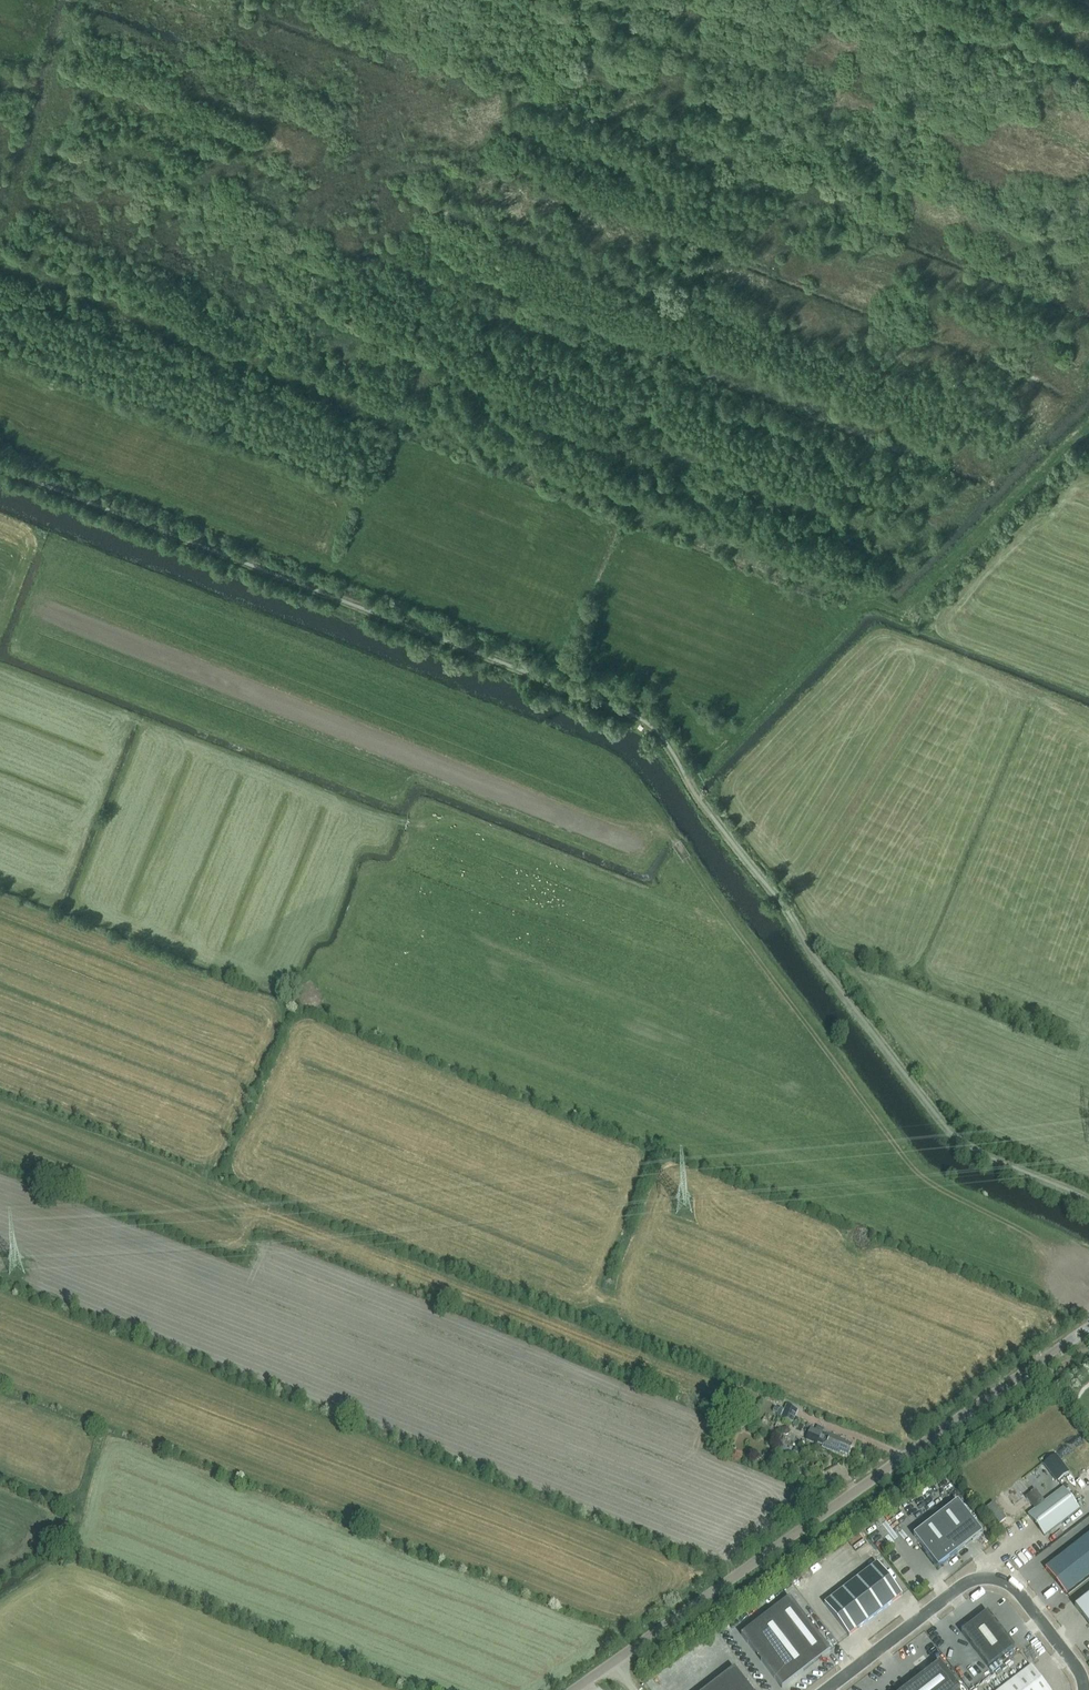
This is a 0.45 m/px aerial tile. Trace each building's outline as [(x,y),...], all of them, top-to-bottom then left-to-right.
[(793,1423),(798,1410),(786,1405),(781,1417),(793,1423)] [(783,1434),(786,1436),(789,1434),(790,1431),(789,1429),(786,1427),(783,1428),(782,1431),(783,1434)] [(853,1445),(845,1442),(846,1440),(823,1431),(823,1433),(811,1428),(806,1440),(822,1446),(821,1447),(839,1454),(840,1452),(849,1456),(853,1445)] [(1055,1455),(1044,1463),(1058,1481),(1068,1473),(1055,1455)] [(1035,1489),(1031,1492),(1021,1479),(1019,1481),(1019,1479),(1013,1484),(1013,1485),(1005,1492),(1015,1505),(1025,1497),(1035,1510),(1028,1515),(1044,1536),(1080,1509),(1063,1488),(1045,1502),(1035,1489)] [(913,1536),(938,1567),(982,1533),(958,1502),(913,1536)] [(1045,1569),(1066,1596),(1088,1578),(1088,1535),(1045,1569)] [(902,1595),(877,1564),(825,1604),(849,1636),(902,1595)] [(1075,1606),(1088,1625),(1088,1595),(1075,1606)] [(830,1650),(790,1597),(741,1635),(782,1688),(830,1650)] [(987,1612),(961,1632),(988,1667),(1015,1647),(987,1612)] [(960,1689),(940,1662),(904,1689),(959,1689),(960,1689)] [(1031,1666),(1000,1689),(1049,1689),(1031,1666)] [(734,1668),(706,1689),(752,1689),(734,1668)]
